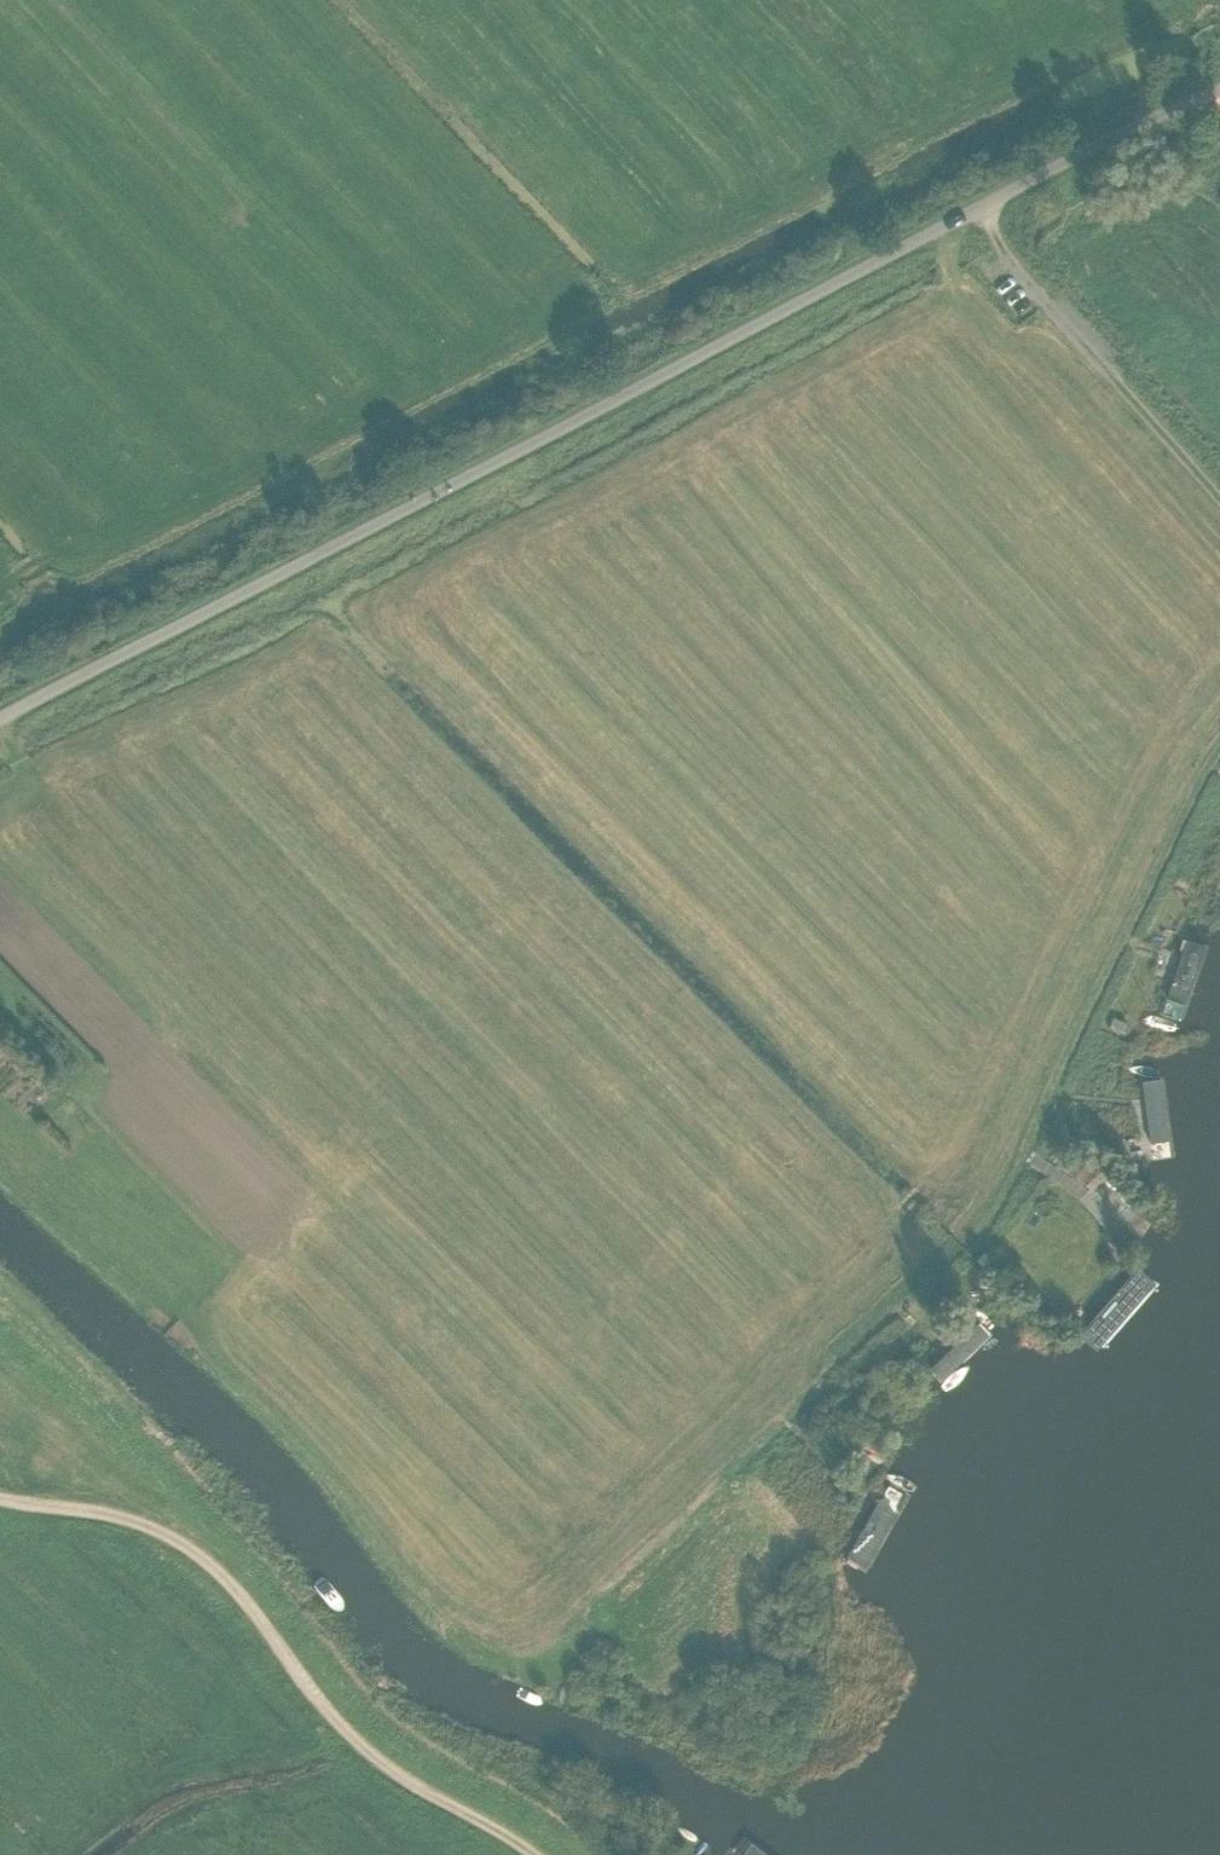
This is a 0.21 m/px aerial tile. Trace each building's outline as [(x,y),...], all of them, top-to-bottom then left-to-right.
[(1211,945),(1175,934),(1149,1016),(1185,1028),(1211,945)] [(1166,1075),(1129,1080),(1141,1171),(1178,1166),(1166,1075)] [(1159,1279),(1141,1252),(1074,1294),(1091,1321),(1159,1279)] [(992,1337),(972,1317),(921,1369),(940,1388),(992,1337)] [(914,1493),(881,1476),(833,1564),(866,1581),(914,1493)] [(732,1854),(771,1854),(746,1836),(732,1854)]
